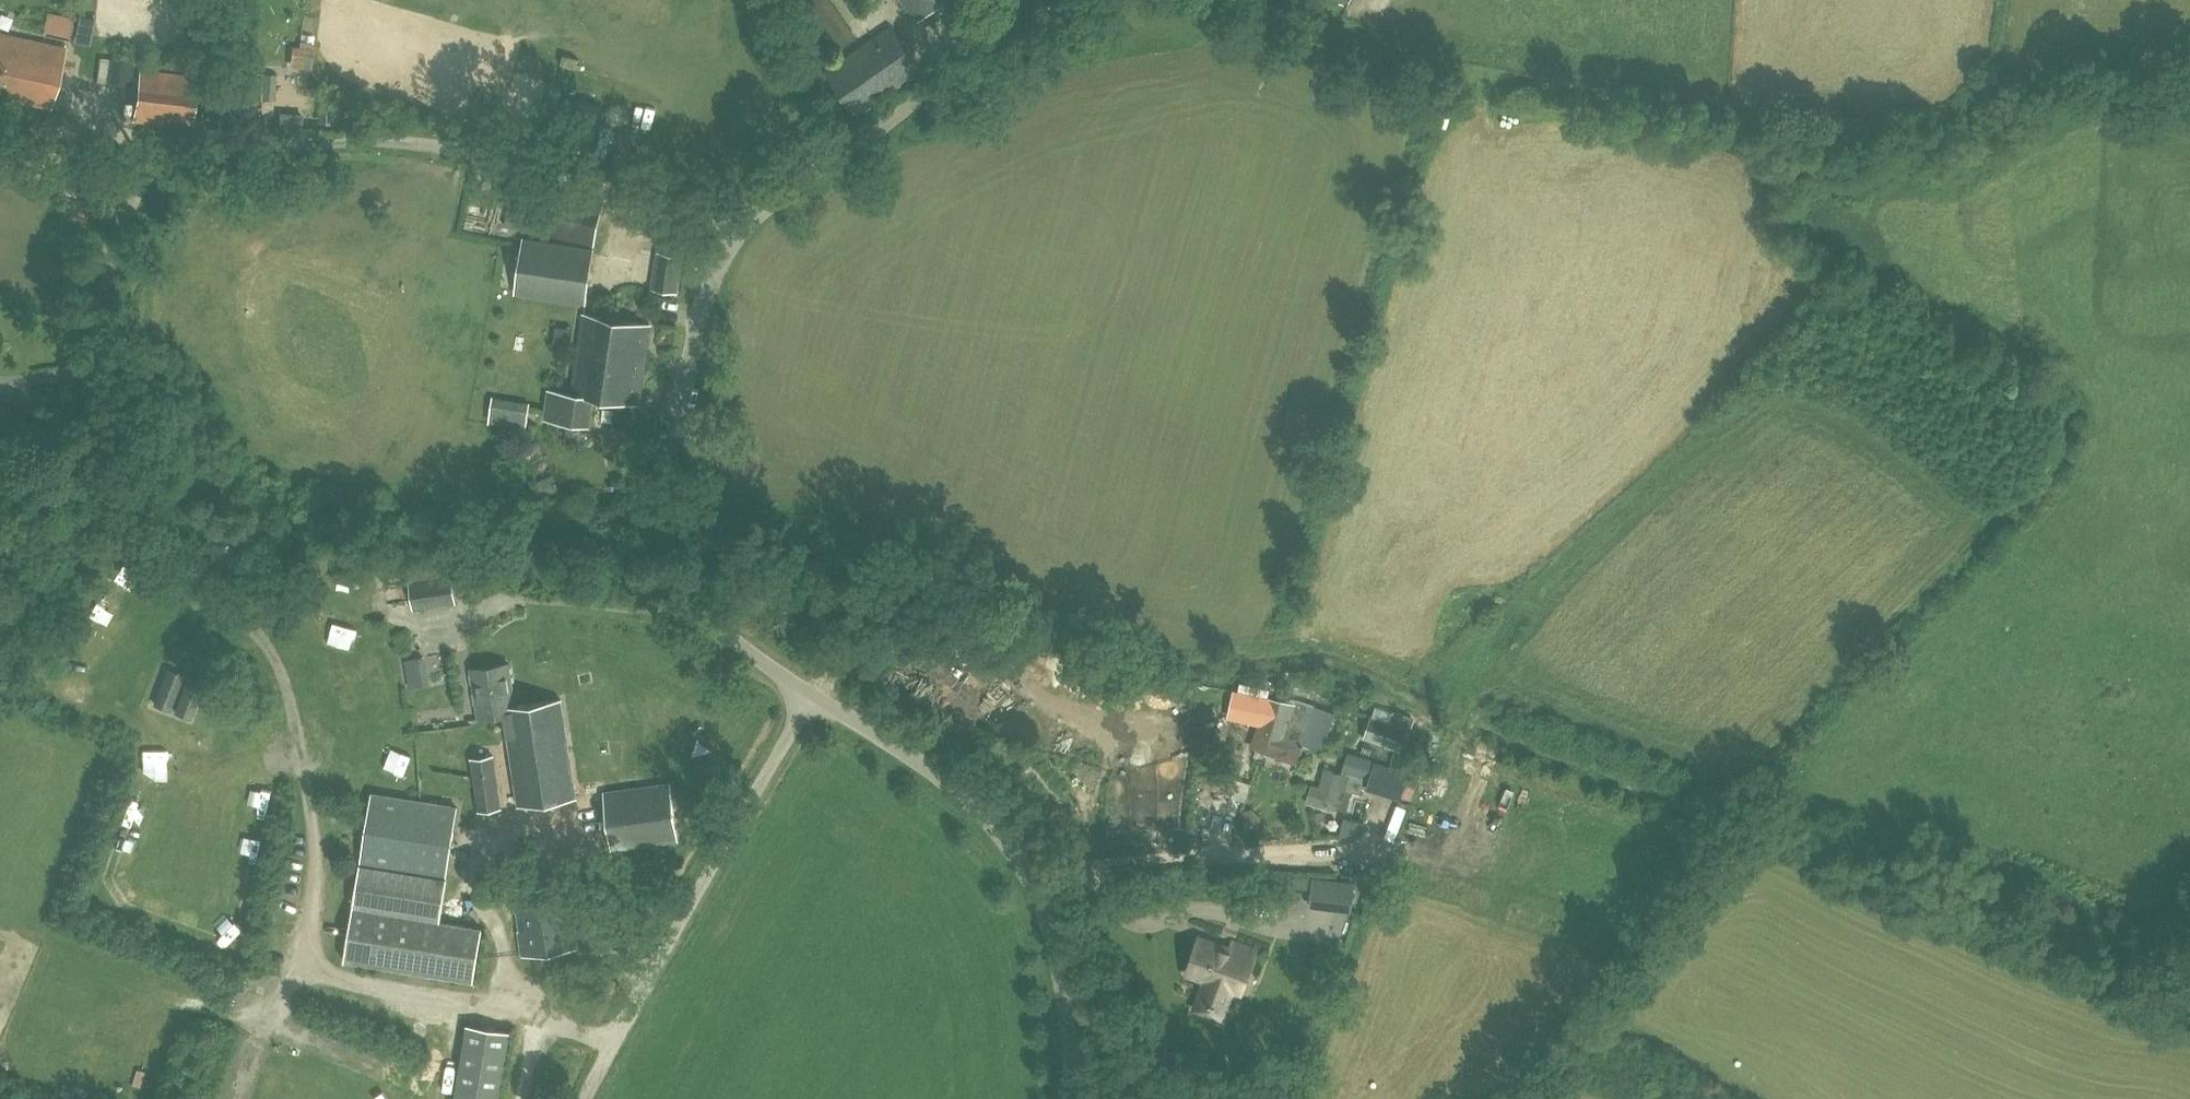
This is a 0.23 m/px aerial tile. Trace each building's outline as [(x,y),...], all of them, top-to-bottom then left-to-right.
[(841,47),(857,36),(832,0),(810,0),(808,1),(841,47)] [(920,20),(945,0),(903,0),(920,20)] [(42,35),(70,42),(75,18),(48,11),(42,35)] [(858,116),(923,71),(892,26),(827,71),(858,116)] [(46,44),(0,33),(0,97),(51,108),(65,48),(63,47),(46,44)] [(293,46),(291,65),(311,67),(313,48),(300,47),(293,46)] [(107,59),(104,82),(131,85),(134,62),(107,59)] [(200,77),(141,70),(134,121),(193,128),(200,77)] [(214,72),(214,103),(216,103),(262,104),(263,104),(263,73),(214,72)] [(603,106),(550,92),(546,115),(510,104),(503,125),(574,146),(593,150),(603,106)] [(320,97),(319,122),(340,123),(340,97),(320,97)] [(551,188),(546,214),(510,206),(506,225),(595,244),(605,199),(551,188)] [(586,304),(594,250),(524,240),(516,294),(586,304)] [(685,255),(657,251),(651,288),(679,293),(685,255)] [(578,361),(645,371),(652,323),(585,313),(578,361)] [(640,404),(645,371),(578,361),(573,395),(550,391),(546,419),(588,425),(593,397),(640,404)] [(494,398),(490,424),(528,430),(531,403),(494,398)] [(459,603),(455,574),(409,581),(414,610),(459,603)] [(405,661),(409,688),(429,685),(425,658),(405,661)] [(505,715),(512,758),(520,806),(578,796),(570,748),(561,699),(515,707),(508,664),(471,670),(479,719),(505,715)] [(1267,748),(1264,754),(1277,758),(1298,765),(1304,745),(1322,751),(1334,712),(1316,704),(1297,698),(1296,704),(1248,693),(1247,697),(1243,695),(1237,718),(1260,722),(1253,743),(1267,748)] [(1391,721),(1386,719),(1372,716),(1367,739),(1403,750),(1414,715),(1394,710),(1391,721)] [(1352,792),(1361,795),(1364,784),(1395,793),(1400,776),(1370,767),(1372,760),(1350,753),(1343,775),(1327,770),(1321,789),(1313,787),(1308,800),(1346,812),(1352,792)] [(505,807),(496,755),(470,758),(478,812),(505,807)] [(613,849),(678,839),(670,784),(605,794),(613,849)] [(475,981),(484,930),(441,923),(459,808),(422,802),(372,794),(346,960),(475,981)] [(1344,818),(1340,835),(1361,840),(1365,822),(1344,818)] [(577,947),(567,881),(515,889),(525,955),(577,947)] [(1203,989),(1200,997),(1210,1001),(1209,1003),(1215,1005),(1216,1003),(1226,1006),(1229,998),(1233,989),(1241,991),(1245,979),(1255,950),(1232,942),(1230,948),(1200,938),(1187,973),(1206,979),(1203,988),(1203,989)] [(468,1024),(456,1098),(501,1098),(512,1031),(468,1024)]
